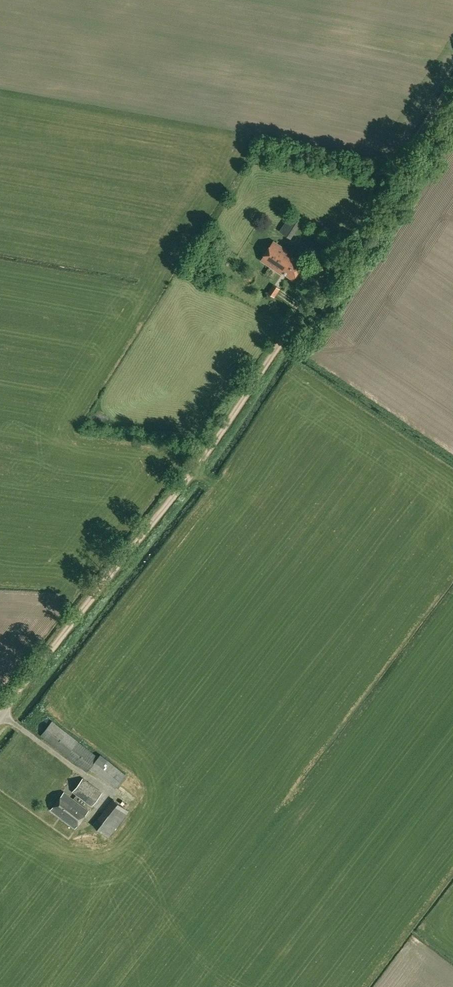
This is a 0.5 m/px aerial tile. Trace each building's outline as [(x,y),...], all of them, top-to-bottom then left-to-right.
[(280,231),(290,237),(302,220),(292,213),(280,231)] [(280,270),(293,279),(303,263),(290,254),(291,253),(274,241),(261,260),(279,272),(280,270)] [(278,291),(272,287),(268,292),(274,296),(278,291)] [(90,768),(115,788),(126,775),(100,753),(97,757),(52,721),(42,735),(88,771),(90,768)] [(77,795),(92,806),(102,793),(83,778),(73,791),(77,795)] [(51,810),(75,828),(89,810),(74,799),(64,792),(51,810)] [(93,825),(109,837),(129,811),(113,799),(93,825)]
